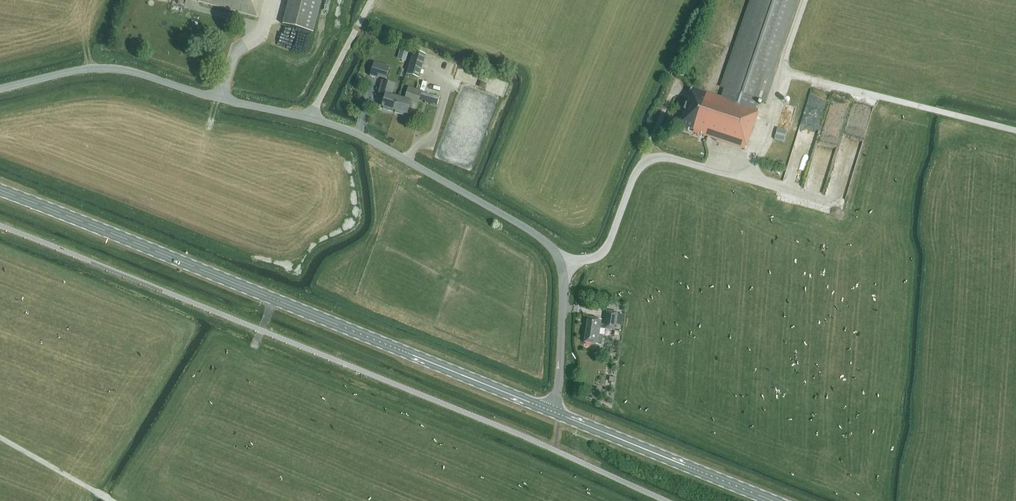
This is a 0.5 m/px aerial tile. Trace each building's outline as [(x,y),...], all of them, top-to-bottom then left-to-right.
[(257,17),(262,0),(193,0),(257,17)] [(322,0),(289,0),(283,25),(313,33),(322,0)] [(796,1),(797,0),(752,0),(722,88),(724,89),(721,98),(692,88),(678,127),(689,130),(689,128),(701,133),(701,134),(746,149),(759,110),(756,109),(758,101),(762,102),(796,1)] [(399,53),(408,55),(410,49),(401,47),(399,53)] [(411,57),(406,75),(420,79),(425,61),(411,57)] [(370,77),(378,79),(378,77),(386,79),(389,67),(374,63),(370,77)] [(382,106),(395,110),(398,98),(392,96),(395,84),(382,80),(378,93),(386,95),(382,106)] [(405,100),(398,98),(395,110),(407,114),(411,102),(418,105),(419,100),(424,102),(421,111),(427,113),(430,103),(431,104),(434,95),(432,95),(424,93),(421,92),(409,88),(405,100)] [(777,139),(787,140),(789,129),(779,128),(777,139)] [(584,343),(598,345),(598,344),(602,345),(603,335),(599,335),(600,328),(615,330),(616,325),(617,313),(607,311),(605,325),(601,324),(602,320),(588,318),(584,343)]
